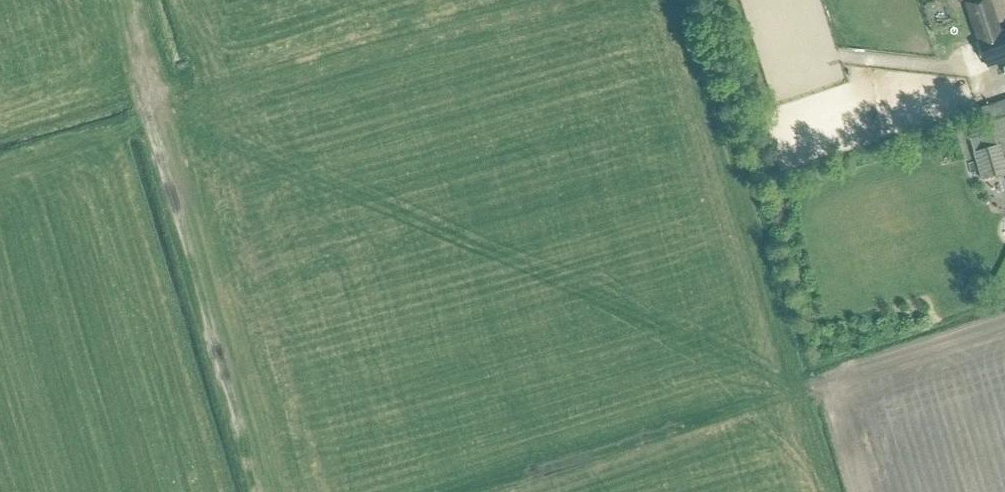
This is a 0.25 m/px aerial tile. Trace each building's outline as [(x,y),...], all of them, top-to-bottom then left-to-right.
[(981,44),(988,67),(1004,61),(1004,36),(981,44)] [(997,146),(993,133),(970,140),(975,154),(982,180),(1004,173),(1004,160),(1001,145),(997,146)]
